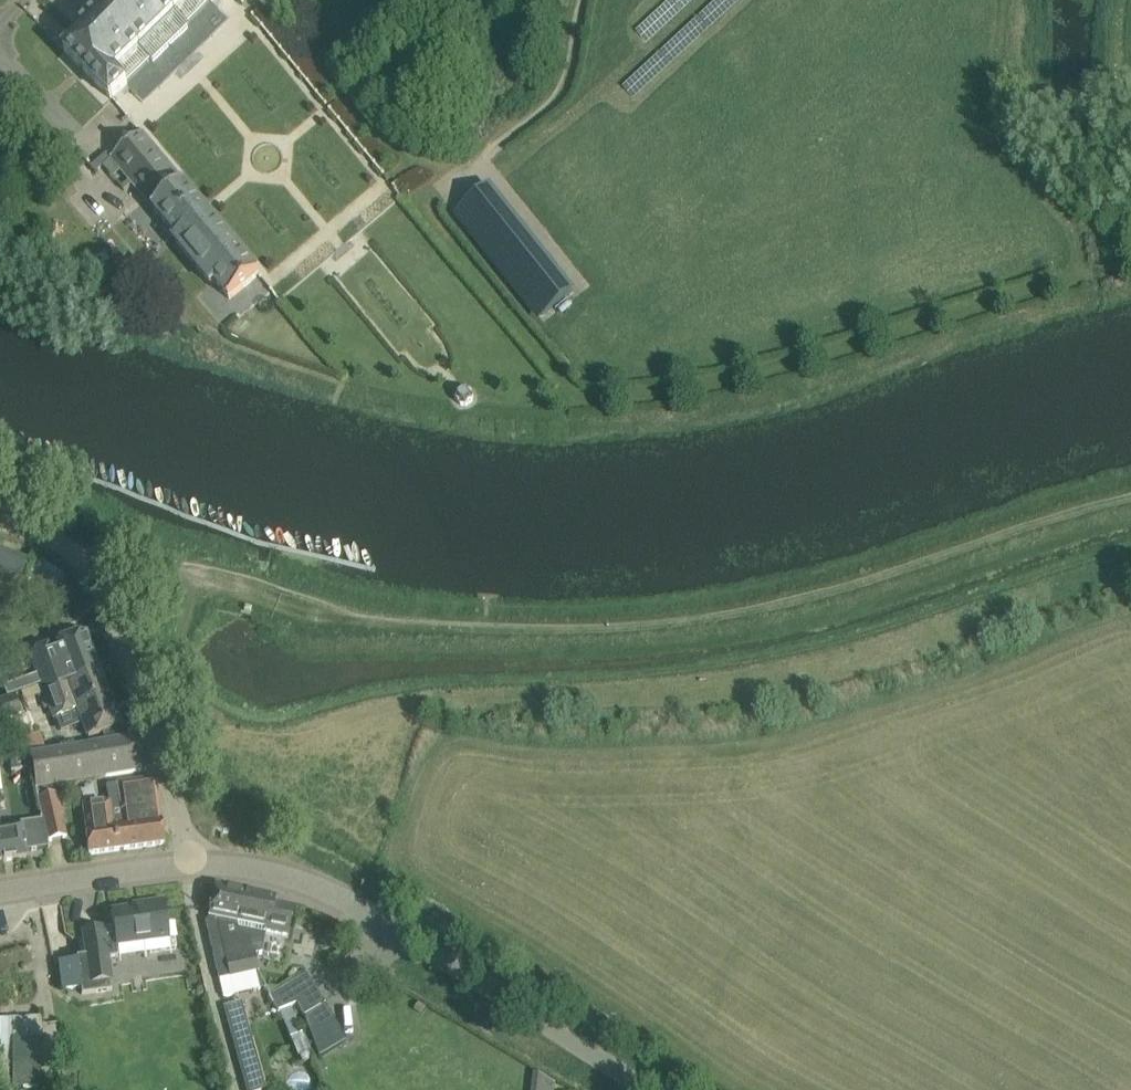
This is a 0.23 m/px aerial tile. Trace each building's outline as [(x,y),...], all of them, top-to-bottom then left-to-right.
[(116,72),(140,48),(153,62),(188,27),(176,14),(190,0),(92,0),(101,9),(98,13),(99,14),(65,51),(111,100),(127,84),(116,72)] [(229,299),(259,275),(260,274),(209,214),(210,213),(142,132),(111,159),(178,238),(175,241),(212,285),(215,282),(229,299)] [(490,187),(460,211),(543,316),(573,292),(490,187)] [(455,399),(461,406),(466,406),(473,401),(473,395),(468,389),(462,388),(456,394),(455,399)] [(0,551),(0,569),(22,576),(27,560),(0,551)] [(88,738),(120,726),(84,633),(29,654),(48,702),(43,704),(45,709),(49,707),(54,719),(77,711),(88,738)] [(21,714),(14,695),(0,700),(0,722),(21,714)] [(19,724),(29,754),(44,750),(34,719),(19,724)] [(35,788),(55,785),(105,777),(142,770),(136,737),(106,742),(25,755),(29,768),(29,769),(34,786),(35,788)] [(29,768),(25,755),(8,759),(11,772),(29,768)] [(108,803),(82,806),(85,831),(88,854),(164,844),(155,779),(106,785),(108,803)] [(56,798),(55,785),(35,788),(42,819),(47,842),(48,841),(66,837),(60,809),(56,798)] [(48,841),(47,842),(42,819),(20,823),(20,827),(0,830),(0,862),(3,861),(3,862),(4,862),(4,861),(26,858),(25,851),(47,848),(47,849),(49,849),(48,841)] [(234,923),(241,890),(215,885),(209,912),(209,920),(205,921),(219,980),(229,978),(221,943),(227,941),(227,940),(239,937),(236,923),(234,923)] [(273,904),(274,897),(241,890),(234,923),(236,923),(239,937),(227,940),(227,941),(221,943),(229,978),(258,971),(254,953),(244,956),(236,923),(266,929),(265,931),(286,935),(291,908),(273,904)] [(110,912),(113,927),(114,936),(104,937),(102,928),(82,931),(83,938),(83,939),(86,957),(76,958),(76,959),(80,986),(81,995),(112,990),(110,981),(107,959),(118,958),(117,947),(149,942),(150,953),(176,949),(172,923),(166,924),(163,901),(142,905),(143,907),(110,912)] [(232,995),(262,987),(258,971),(228,979),(232,995)] [(306,974),(269,996),(278,1011),(296,1004),(304,1017),(324,1005),(306,974)] [(224,1009),(246,1089),(265,1089),(252,1042),(242,1004),(224,1009)] [(32,1037),(31,1017),(11,1018),(12,1038),(32,1037)]
